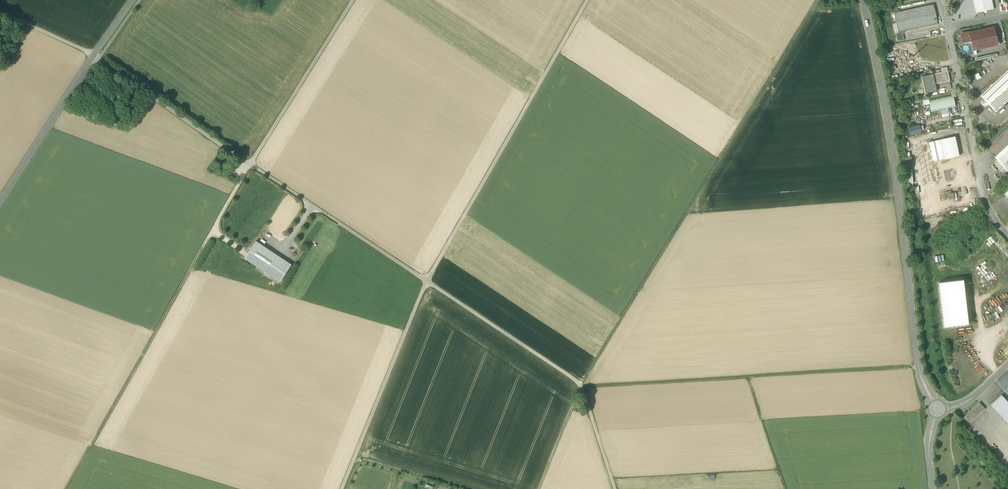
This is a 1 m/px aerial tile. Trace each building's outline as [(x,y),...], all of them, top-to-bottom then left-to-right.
[(976,13),(978,13),(980,13),(981,12),(988,10),(990,11),(992,10),(994,9),(992,0),(973,0),(976,13)] [(934,5),(906,11),(911,30),(938,24),(934,5)] [(898,12),(894,13),(899,33),(902,32),(911,30),(906,11),(898,12)] [(994,27),(969,33),(971,41),(973,51),(998,45),(994,27)] [(899,33),(896,33),(897,41),(904,40),(902,32),(899,33)] [(969,33),(961,35),(961,38),(962,43),(971,41),(969,33)] [(980,96),(996,112),(1007,101),(1007,70),(980,96)] [(942,72),(933,74),(935,84),(950,81),(948,71),(942,72)] [(933,74),(922,77),(925,94),(937,91),(935,84),(933,74)] [(953,95),(929,100),(931,112),(955,107),(953,95)] [(920,125),(908,127),(909,135),(921,133),(920,125)] [(950,137),(949,138),(928,143),(932,162),(959,156),(955,137),(951,138),(950,137)] [(997,160),(1007,171),(1007,150),(997,160)] [(225,158),(219,165),(219,168),(220,170),(222,170),(224,169),(230,161),(225,158)] [(291,265),(255,241),(244,258),(280,282),(291,265)] [(969,326),(963,280),(939,283),(944,328),(969,326)] [(1001,395),(990,405),(1007,424),(1007,402),(1001,395)] [(979,403),(965,417),(970,423),(984,409),(979,403)]
